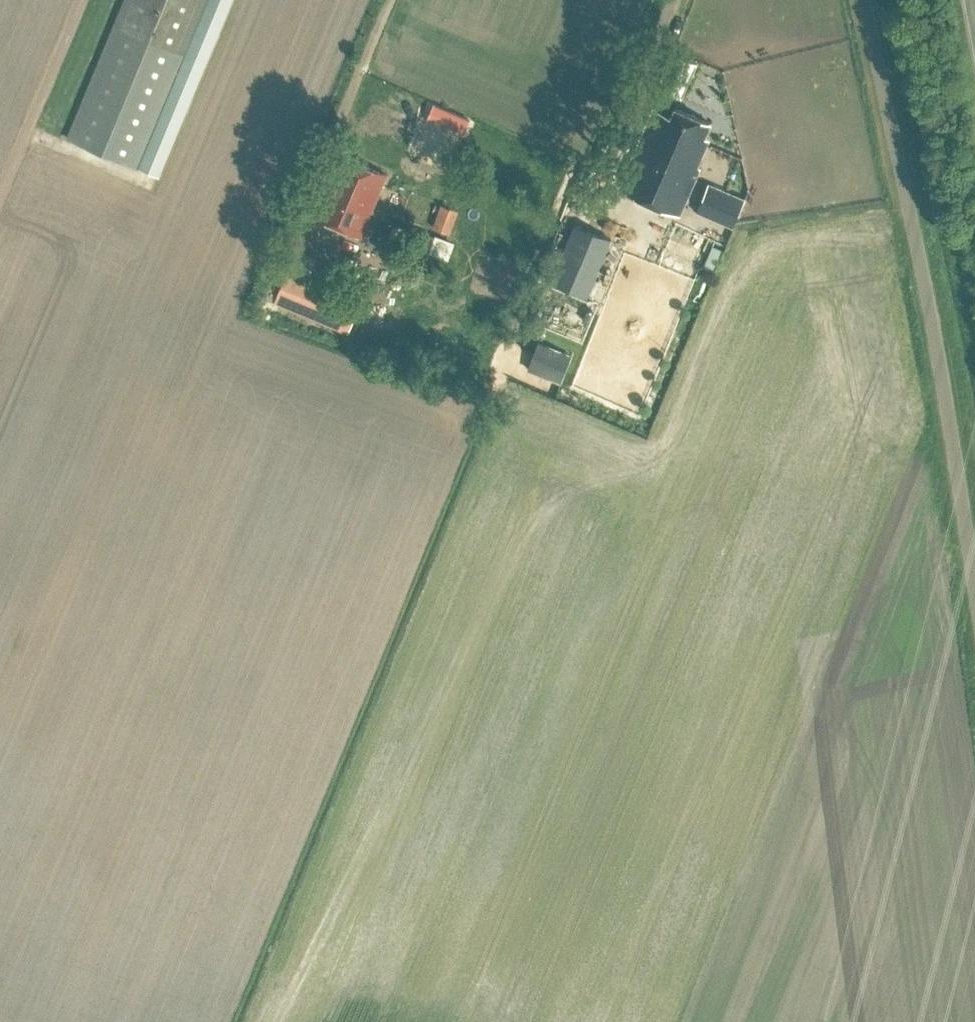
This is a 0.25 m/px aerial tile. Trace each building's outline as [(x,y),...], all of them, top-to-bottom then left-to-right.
[(68,136),(158,174),(231,0),(125,0),(116,23),(68,136)] [(654,107),(620,187),(679,213),(702,159),(699,158),(705,143),(702,141),(710,122),(675,106),(672,115),(654,107)] [(314,214),(361,234),(386,173),(346,156),(343,162),(333,157),(310,212),(314,214)] [(708,182),(696,210),(733,225),(745,198),(708,182)] [(443,202),(435,224),(451,230),(459,208),(443,202)] [(576,221),(551,280),(589,295),(614,237),(576,221)] [(714,242),(705,264),(715,268),(724,246),(714,242)] [(274,301),(348,331),(362,296),(288,266),(274,301)] [(539,342),(535,351),(567,364),(571,355),(539,342)]
